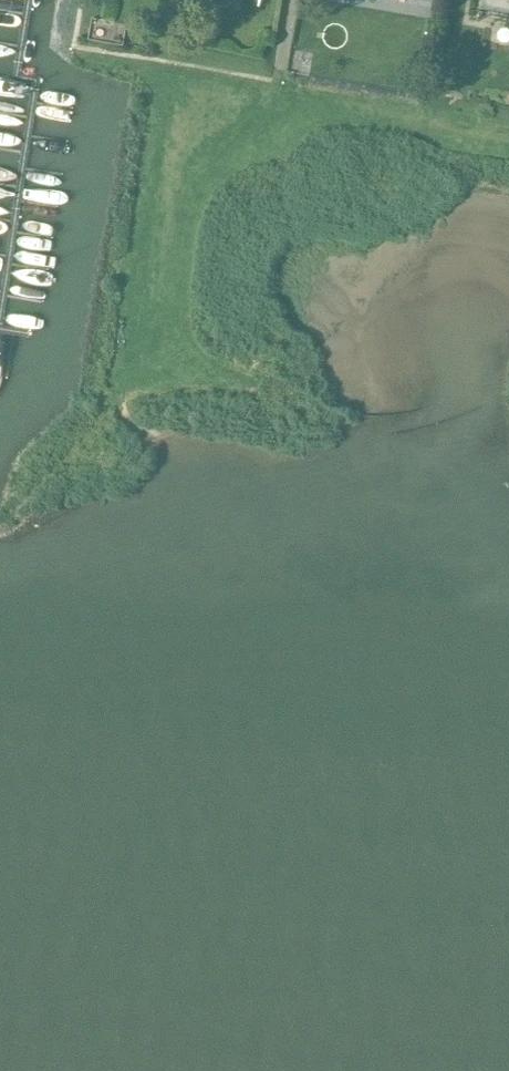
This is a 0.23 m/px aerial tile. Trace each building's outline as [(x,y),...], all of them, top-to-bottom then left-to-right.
[(495,11),(508,14),(508,0),(480,0),(479,9),(495,11)]
